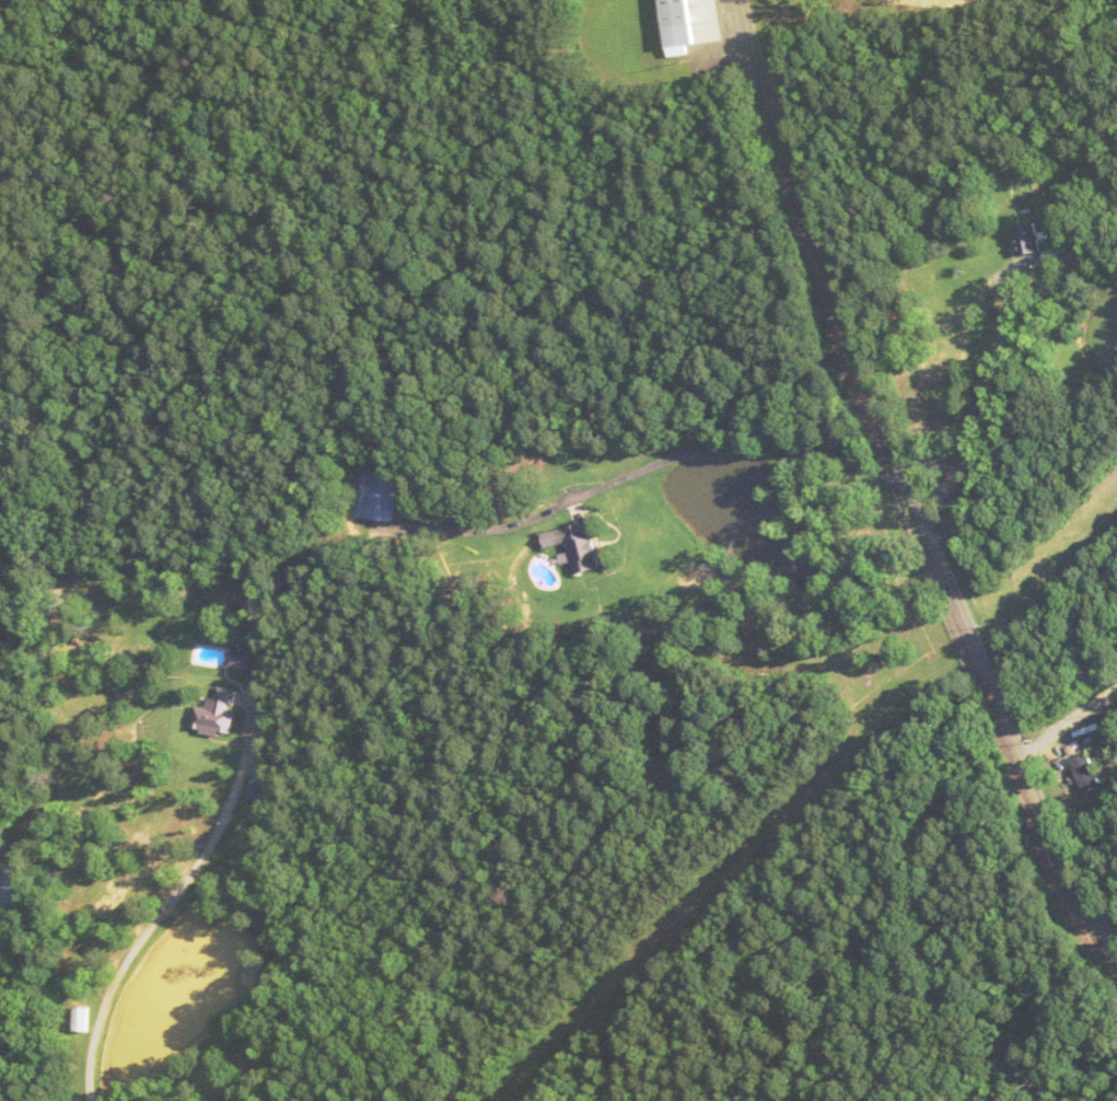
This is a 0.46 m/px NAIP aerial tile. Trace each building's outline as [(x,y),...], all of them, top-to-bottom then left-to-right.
[(668,45),(721,37),(716,0),(662,0),(668,45)] [(1015,226),(1020,255),(1040,251),(1034,222),(1015,226)] [(360,516),(398,520),(402,473),(364,470),(360,516)] [(571,542),(578,573),(606,567),(596,521),(545,532),(548,547),(571,542)] [(253,652),(230,649),(228,666),(251,669),(253,652)] [(197,705),(194,729),(233,734),(238,687),(219,685),(217,696),(209,695),(208,706),(197,705)] [(1082,792),(1101,785),(1088,751),(1069,758),(1082,792)] [(75,1030),(91,1030),(91,1006),(75,1006),(75,1030)]
